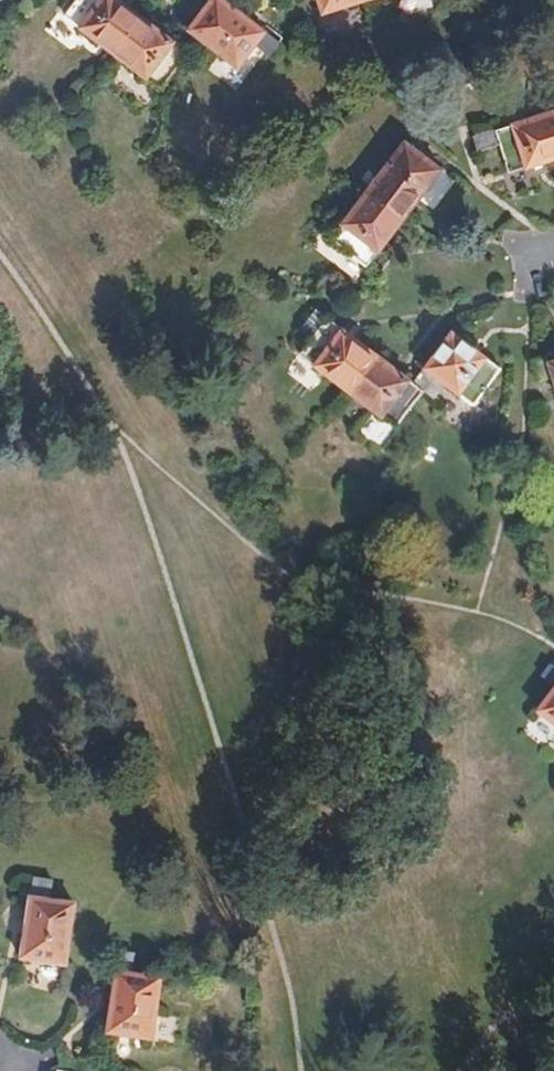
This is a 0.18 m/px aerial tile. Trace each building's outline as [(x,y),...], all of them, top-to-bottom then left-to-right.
[(135,18),(112,0),(72,0),(58,18),(107,55),(135,18)] [(183,33),(196,43),(233,70),(253,46),(260,34),(215,0),(207,0),(182,32),(183,33)] [(319,15),(367,0),(314,0),(319,15)] [(165,41),(135,18),(107,55),(157,93),(196,43),(183,33),(173,47),(165,41)] [(176,27),(165,41),(173,47),(183,33),(182,32),(176,27)] [(277,46),(260,34),(253,46),(268,57),(277,46)] [(549,114),(469,139),(474,155),(496,148),(505,175),(553,160),(553,131),(549,114)] [(400,144),(362,192),(398,221),(436,172),(400,144)] [(435,209),(453,179),(438,169),(419,199),(435,209)] [(398,221),(362,192),(325,240),(361,268),(398,221)] [(342,393),(370,356),(307,307),(299,318),(313,329),(293,356),(342,393)] [(447,333),(418,370),(429,378),(468,409),(497,372),(447,333)] [(407,384),(370,356),(342,393),(390,429),(429,378),(418,370),(407,384)] [(549,379),(545,364),(543,357),(527,362),(534,383),(549,379)] [(545,364),(549,379),(553,394),(553,361),(545,364)] [(552,694),(553,691),(553,674),(545,667),(536,680),(552,694)] [(552,694),(535,717),(553,731),(553,691),(552,694)] [(50,883),(30,880),(18,961),(62,968),(72,907),(47,904),(50,883)] [(158,982),(113,976),(105,1035),(149,1042),(158,982)]
